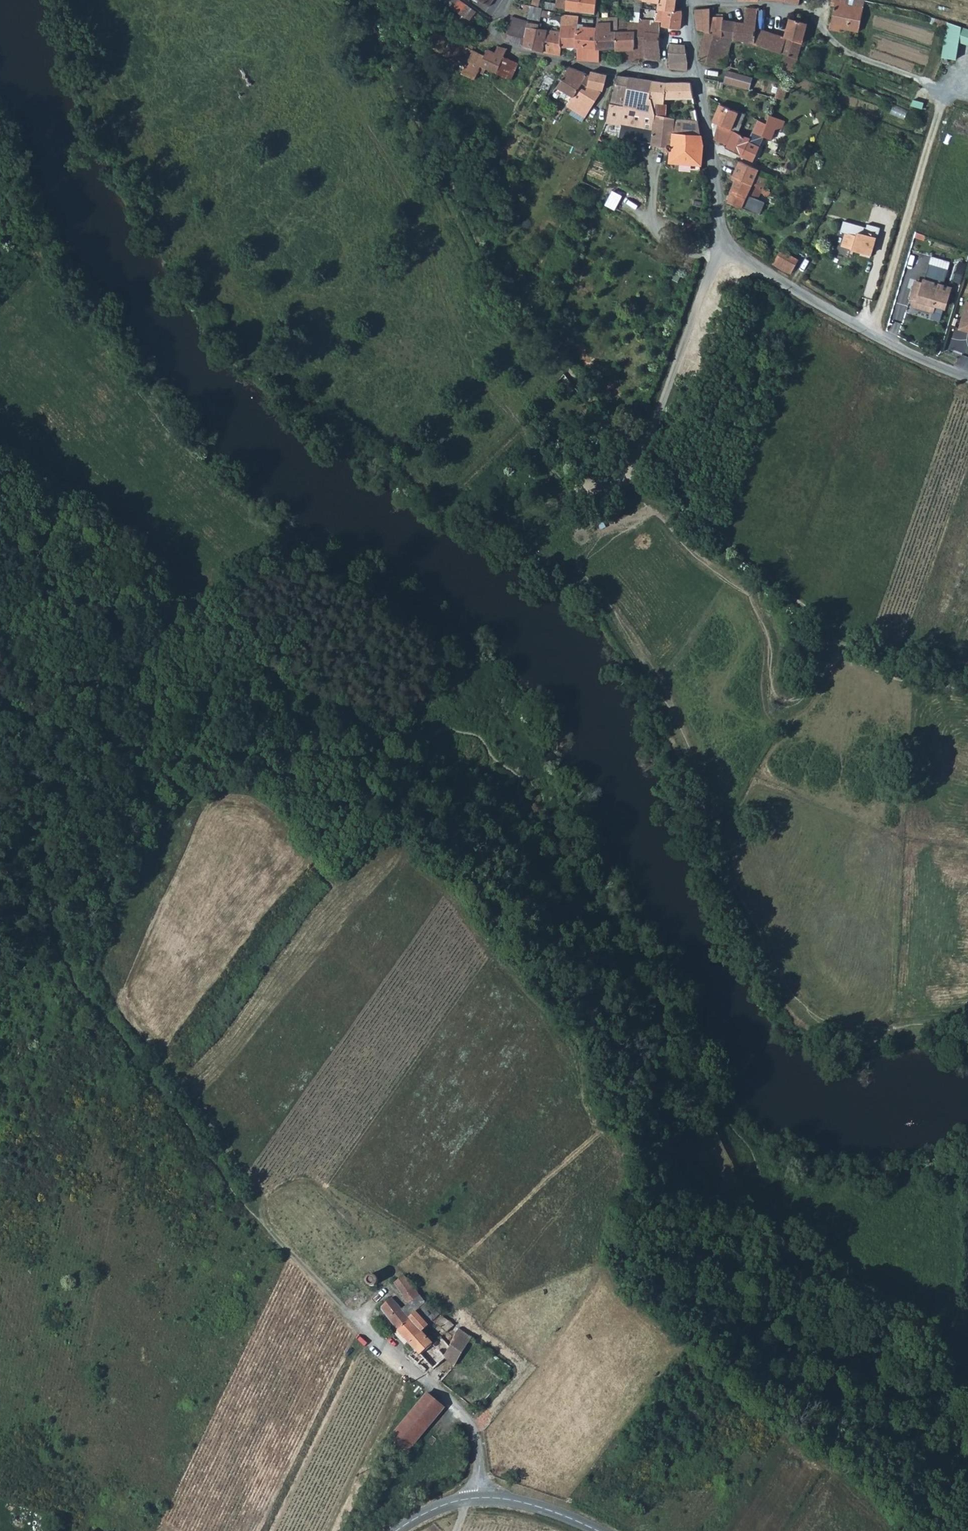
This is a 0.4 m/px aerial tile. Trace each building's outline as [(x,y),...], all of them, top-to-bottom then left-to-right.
[(457,7),(473,19),(479,10),(465,0),(462,0),(457,7)] [(547,7),(558,8),(558,7),(583,10),(597,12),(598,0),(559,0),(559,2),(558,1),(549,0),(548,0),(547,7)] [(642,10),(648,11),(649,2),(659,3),(659,9),(660,9),(684,11),(684,4),(678,3),(678,0),(643,0),(642,10)] [(859,30),(860,27),(862,17),(864,8),(858,7),(848,5),(849,0),(832,0),(831,5),(835,6),(832,22),(841,24),(841,27),(859,30)] [(530,18),(543,20),(544,8),(541,7),(533,5),(526,3),(525,9),(531,10),(530,18)] [(736,20),(735,38),(735,41),(751,41),(755,41),(757,30),(759,8),(747,6),(747,7),(746,21),(736,20)] [(698,29),(705,32),(710,33),(724,36),(724,19),(724,17),(712,16),(711,8),(694,9),(698,29)] [(660,9),(659,9),(658,16),(664,16),(664,26),(683,28),(684,11),(660,9)] [(759,29),(766,30),(768,11),(761,10),(759,29)] [(797,20),(799,11),(793,10),(790,18),(797,20)] [(785,37),(781,52),(788,54),(795,56),(798,57),(812,14),(799,11),(797,20),(790,18),(785,37)] [(513,15),(512,24),(527,27),(529,21),(529,19),(513,15)] [(563,29),(563,45),(579,46),(599,46),(599,36),(599,30),(587,30),(587,23),(580,23),(580,15),(563,15),(563,29)] [(599,22),(599,30),(599,36),(599,46),(601,46),(622,46),(637,46),(636,36),(636,31),(630,31),(631,21),(620,21),(620,17),(599,17),(599,22)] [(647,18),(647,22),(646,30),(661,31),(662,26),(661,19),(657,19),(647,18)] [(724,36),(724,37),(735,38),(736,20),(726,19),(724,19),(724,36)] [(527,27),(512,24),(508,40),(525,45),(546,51),(550,28),(542,26),(542,22),(529,21),(527,27)] [(640,22),(631,21),(630,31),(636,31),(636,36),(646,36),(646,30),(647,22),(640,22)] [(944,58),(959,61),(962,46),(967,47),(967,29),(949,26),(944,58)] [(446,47),(449,50),(458,40),(442,28),(433,40),(445,49),(446,47)] [(550,28),(546,51),(563,55),(563,45),(563,29),(550,28)] [(646,46),(661,47),(661,31),(646,30),(646,36),(646,46)] [(774,34),(757,30),(755,41),(756,43),(764,46),(781,52),(785,37),(774,34)] [(702,46),(699,57),(700,57),(715,61),(733,66),(735,57),(730,55),(731,45),(724,43),(724,37),(724,36),(710,33),(705,32),(702,46)] [(637,46),(638,57),(662,59),(661,47),(646,46),(646,36),(636,36),(637,46)] [(458,40),(449,50),(457,55),(463,43),(458,40)] [(463,43),(457,55),(468,64),(475,49),(463,43)] [(686,44),(672,43),(672,67),(688,69),(689,59),(686,44)] [(494,70),(492,74),(498,76),(499,72),(499,71),(506,55),(509,48),(501,45),(498,51),(490,48),(488,54),(480,71),(484,73),(487,67),(494,70)] [(579,46),(579,59),(596,60),(602,61),(601,46),(599,46),(579,46)] [(622,46),(622,59),(633,59),(636,58),(638,57),(637,46),(622,46)] [(475,49),(468,64),(465,71),(477,77),(478,75),(480,71),(488,54),(482,51),(476,48),(475,49)] [(788,54),(786,60),(793,62),(794,60),(795,56),(788,54)] [(499,71),(499,72),(513,77),(520,61),(506,55),(499,71)] [(786,60),(783,70),(789,72),(793,62),(786,60)] [(579,116),(585,120),(595,104),(603,93),(594,86),(590,84),(585,79),(590,72),(571,65),(559,84),(575,94),(569,104),(581,112),(579,116)] [(729,69),(726,81),(753,88),(756,75),(729,69)] [(593,74),(590,84),(594,86),(605,89),(606,88),(609,74),(593,71),(593,74)] [(548,73),(541,85),(551,91),(558,78),(548,73)] [(619,75),(614,94),(627,97),(628,93),(631,77),(619,75)] [(646,78),(631,77),(628,93),(644,95),(646,78)] [(627,97),(626,104),(635,107),(648,110),(656,113),(656,121),(654,142),(673,146),(693,150),(701,151),(703,150),(704,149),(700,129),(697,110),(693,111),(694,121),(680,118),(669,115),(669,103),(666,103),(666,102),(676,102),(676,97),(695,97),(692,81),(665,81),(646,78),(644,95),(628,93),(627,97)] [(726,81),(726,83),(752,90),(753,88),(726,81)] [(778,98),(786,101),(789,90),(782,87),(778,98)] [(613,98),(613,101),(626,104),(627,97),(614,94),(613,98)] [(626,121),(622,133),(642,139),(646,133),(641,128),(633,118),(635,107),(626,104),(613,101),(611,108),(610,117),(611,117),(626,121)] [(717,114),(714,120),(719,123),(733,129),(740,112),(732,108),(721,103),(717,114)] [(646,133),(646,140),(654,142),(656,121),(656,113),(648,110),(646,133)] [(773,116),(771,115),(768,123),(759,119),(751,137),(733,129),(719,123),(718,132),(717,138),(728,144),(726,148),(737,153),(750,159),(754,161),(757,155),(765,137),(773,140),(776,131),(785,128),(787,122),(773,116)] [(673,146),(672,157),(699,162),(702,162),(703,150),(701,151),(693,150),(673,146)] [(699,162),(672,157),(672,169),(701,171),(702,162),(699,162)] [(738,176),(737,178),(763,190),(766,182),(756,177),(759,169),(741,160),(735,174),(738,176)] [(763,190),(737,178),(730,194),(729,201),(742,208),(748,194),(759,199),(761,195),(768,198),(770,193),(763,190)] [(861,255),(872,258),(877,238),(878,239),(881,228),(869,224),(868,228),(845,222),(842,232),(847,233),(844,247),(862,252),(861,255)] [(782,249),(775,263),(792,272),(799,259),(782,249)] [(946,312),(953,288),(944,285),(950,263),(931,256),(922,282),(914,280),(908,299),(914,308),(934,314),(936,309),(946,312)] [(962,323),(959,331),(967,333),(967,324),(962,323)] [(367,1274),(365,1277),(364,1279),(366,1283),(370,1285),(374,1284),(376,1280),(375,1275),(371,1273),(367,1274)] [(391,1283),(400,1296),(413,1285),(404,1275),(391,1283)] [(420,1294),(413,1285),(400,1296),(397,1298),(404,1306),(420,1294)] [(432,1368),(443,1357),(452,1364),(472,1338),(426,1302),(420,1294),(404,1306),(406,1309),(403,1311),(410,1318),(396,1331),(412,1350),(407,1356),(424,1370),(428,1365),(432,1368)] [(378,1308),(390,1323),(403,1311),(401,1309),(404,1306),(397,1298),(394,1301),(390,1297),(378,1308)] [(403,1311),(390,1323),(396,1331),(410,1318),(403,1311)] [(425,1391),(389,1437),(406,1451),(443,1406),(425,1391)]
